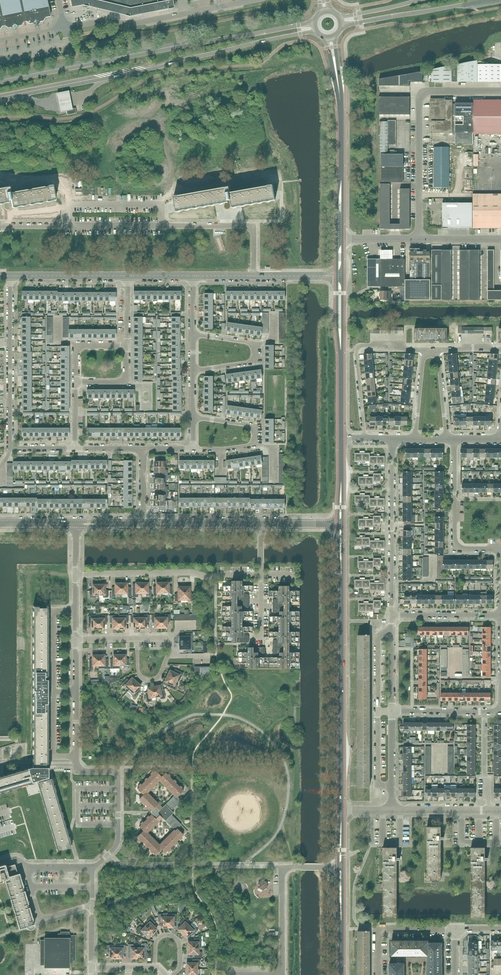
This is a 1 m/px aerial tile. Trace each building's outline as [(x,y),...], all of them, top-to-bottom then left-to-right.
[(18,26),(12,0),(0,0),(0,25),(2,26),(4,26),(8,28),(18,26)] [(31,24),(26,0),(12,0),(18,26),(21,26),(24,22),(26,21),(30,24),(31,24)] [(47,0),(26,0),(31,24),(43,21),(45,18),(50,17),(47,0)] [(172,0),(71,0),(72,7),(88,4),(89,6),(124,14),(129,13),(130,15),(130,16),(168,8),(168,9),(168,6),(173,5),(172,0)] [(477,82),(477,64),(477,60),(458,64),(458,82),(477,82)] [(477,64),(477,82),(500,82),(500,64),(477,64)] [(431,82),(451,82),(452,66),(431,69),(431,82)] [(423,71),(400,75),(400,86),(410,86),(410,82),(423,82),(423,71)] [(389,86),(400,86),(400,75),(389,77),(389,86)] [(389,86),(389,77),(379,79),(379,86),(389,86)] [(69,90),(57,92),(61,111),(73,109),(69,90)] [(379,97),(379,106),(384,106),(389,106),(389,97),(379,97)] [(394,106),(400,106),(400,97),(389,97),(389,106),(394,106)] [(400,106),(405,106),(410,106),(410,97),(400,97),(400,106)] [(452,133),(452,100),(431,100),(431,133),(452,133)] [(491,100),(473,100),(473,103),(473,134),(494,134),(500,134),(500,100),(491,100)] [(473,103),(455,103),(455,108),(455,145),(473,145),(473,134),(473,103)] [(396,145),(396,121),(388,121),(388,122),(380,121),(380,153),(388,153),(388,145),(396,145)] [(449,188),(449,147),(434,147),(434,187),(449,188)] [(403,166),(403,154),(381,154),(381,166),(381,167),(381,182),(403,182),(403,167),(403,166)] [(54,191),(53,187),(11,195),(9,187),(5,188),(5,189),(0,190),(0,202),(3,201),(3,203),(4,209),(5,209),(4,206),(9,205),(9,206),(10,206),(9,205),(12,205),(12,206),(55,198),(54,191)] [(275,198),(273,191),(273,187),(231,195),(229,187),(225,188),(225,189),(174,198),(176,209),(223,201),(223,203),(224,207),(224,206),(228,204),(228,205),(229,205),(228,204),(231,203),(232,206),(275,198)] [(473,194),(473,198),(473,228),(500,228),(500,194),(473,194)] [(442,203),(442,211),(442,228),(461,228),(472,228),(472,203),(442,203)] [(392,249),(380,249),(380,258),(392,258),(392,249)] [(430,300),(430,250),(410,250),(410,280),(405,280),(405,287),(405,300),(430,300)] [(442,255),(442,252),(442,251),(442,250),(432,250),(432,270),(432,300),(442,300),(442,295),(442,290),(442,285),(442,280),(442,275),(442,270),(442,265),(442,260),(442,255)] [(405,280),(405,259),(391,259),(380,259),(368,259),(368,268),(368,286),(380,286),(405,287),(405,280)] [(500,300),(500,291),(494,291),(488,291),(488,300),(500,300)] [(447,330),(415,330),(415,328),(414,328),(414,341),(429,341),(429,342),(430,343),(431,343),(431,344),(432,344),(433,343),(434,343),(434,342),(434,341),(447,341),(447,328),(447,330)] [(165,464),(168,464),(168,458),(159,458),(161,458),(161,461),(155,461),(155,467),(165,467),(165,464)] [(165,470),(165,467),(155,467),(155,472),(161,472),(161,475),(168,475),(168,470),(165,470)] [(381,476),(381,474),(373,474),(373,477),(373,482),(381,482),(381,479),(383,479),(383,476),(381,476)] [(168,480),(168,475),(161,475),(161,478),(155,478),(155,483),(165,483),(165,480),(168,480)] [(165,487),(165,483),(155,483),(155,489),(161,489),(161,492),(168,492),(168,487),(165,487)] [(168,497),(168,492),(161,492),(161,495),(155,495),(155,500),(165,500),(165,497),(168,497)] [(165,503),(165,500),(155,500),(155,506),(161,506),(161,508),(159,509),(168,509),(168,503),(165,503)] [(415,524),(415,515),(411,515),(403,515),(403,521),(404,521),(410,521),(410,524),(415,524)] [(381,519),(381,516),(373,516),(373,519),(373,524),(381,524),(381,521),(383,521),(383,519),(381,519)] [(404,530),(403,530),(403,537),(411,537),(414,537),(415,527),(410,527),(410,530),(404,530)] [(381,561),(381,558),(373,558),(373,561),(373,567),(381,567),(381,563),(383,563),(383,561),(381,561)] [(248,594),(244,594),(244,591),(253,591),(253,586),(243,586),(243,581),(232,581),(232,586),(222,586),(222,596),(232,596),(232,601),(249,601),(249,595),(248,594)] [(121,594),(121,583),(121,582),(120,582),(119,583),(118,583),(117,583),(115,583),(115,587),(114,587),(112,587),(112,597),(115,597),(116,594),(121,594)] [(124,583),(123,583),(122,582),(121,582),(121,583),(121,594),(127,593),(128,597),(131,597),(131,587),(128,587),(127,587),(127,583),(125,583),(124,583)] [(142,593),(142,583),(142,582),(141,582),(140,582),(139,583),(138,583),(136,583),(136,589),(135,589),(132,589),(133,597),(138,597),(139,593),(142,593)] [(144,583),(143,582),(142,582),(142,583),(142,593),(145,593),(146,596),(151,596),(151,589),(149,589),(148,588),(148,583),(145,583),(144,583)] [(163,593),(162,583),(162,582),(161,582),(160,582),(159,583),(156,583),(156,586),(156,587),(153,587),(153,596),(156,596),(157,593),(163,593)] [(165,582),(164,582),(163,582),(162,582),(162,583),(163,593),(168,593),(169,596),(172,596),(172,586),(169,587),(168,586),(168,583),(166,583),(165,582)] [(95,595),(99,595),(99,584),(98,584),(97,584),(96,584),(95,585),(93,585),(93,590),(92,591),(89,591),(90,598),(95,598),(95,597),(95,595)] [(101,584),(100,584),(99,584),(99,595),(102,595),(103,597),(103,598),(108,598),(108,590),(106,591),(105,590),(105,585),(102,585),(101,584)] [(181,600),(184,600),(184,586),(183,586),(182,586),(181,587),(180,587),(178,587),(178,593),(177,594),(175,594),(175,601),(181,601),(181,600)] [(187,586),(186,586),(184,586),(184,600),(187,600),(188,601),(193,601),(193,594),(191,594),(190,593),(190,587),(188,587),(187,586)] [(273,606),(290,606),(290,601),(300,601),(300,591),(290,591),(290,586),(279,586),(279,591),(269,591),(269,596),(278,596),(278,599),(274,599),(273,600),(273,606)] [(383,603),(381,603),(381,600),(373,600),(373,603),(374,603),(374,609),(381,609),(381,605),(383,605),(383,603)] [(249,601),(232,601),(232,606),(222,606),(222,617),(232,617),(232,622),(243,622),(243,617),(253,617),(253,611),(244,611),(244,608),(248,608),(249,607),(249,601)] [(279,622),(279,626),(290,626),(290,622),(300,622),(300,611),(290,611),(290,606),(273,606),(273,612),(274,613),(278,613),(278,616),(269,616),(269,622),(279,622)] [(16,786),(16,785),(38,779),(58,849),(70,846),(71,845),(68,834),(53,784),(51,778),(50,779),(48,779),(47,777),(48,776),(48,775),(48,768),(48,767),(47,767),(46,767),(47,767),(47,759),(48,759),(48,753),(48,751),(48,749),(48,747),(48,744),(48,742),(48,740),(48,738),(48,736),(48,734),(48,732),(48,729),(48,727),(48,725),(48,723),(48,721),(48,719),(48,716),(48,714),(48,712),(48,710),(48,708),(48,706),(48,703),(48,698),(48,696),(50,696),(50,688),(48,688),(48,686),(48,685),(48,676),(48,674),(48,672),(48,669),(48,667),(48,665),(48,663),(48,661),(48,659),(48,656),(48,654),(48,652),(48,650),(48,648),(48,646),(48,643),(48,641),(48,639),(48,637),(48,635),(48,633),(48,631),(48,629),(48,626),(48,624),(48,622),(48,620),(48,618),(48,616),(48,613),(48,608),(47,608),(35,608),(35,759),(35,761),(35,762),(35,765),(35,766),(35,767),(32,767),(29,768),(30,769),(0,778),(0,791),(16,786)] [(115,615),(109,616),(110,623),(112,623),(113,623),(113,624),(113,629),(115,629),(116,629),(117,629),(118,629),(119,629),(119,621),(119,618),(115,618),(115,616),(115,615)] [(123,615),(119,615),(119,618),(119,621),(119,629),(120,629),(121,629),(122,629),(123,628),(125,628),(125,624),(125,623),(126,622),(128,622),(128,615),(124,615),(123,615)] [(136,618),(136,615),(130,615),(131,622),(133,622),(134,623),(134,628),(136,628),(137,629),(138,629),(139,629),(140,629),(140,618),(136,618)] [(147,622),(149,622),(149,615),(144,615),(143,618),(140,618),(140,629),(141,629),(142,629),(143,628),(144,628),(146,628),(146,623),(147,622)] [(157,618),(157,615),(151,615),(151,622),(154,622),(155,623),(155,628),(157,628),(158,628),(159,629),(160,629),(161,629),(161,618),(157,618)] [(168,622),(170,622),(170,615),(165,615),(164,618),(161,618),(161,629),(162,629),(163,629),(164,628),(165,628),(167,628),(167,622),(168,622)] [(92,616),(88,616),(89,623),(91,623),(92,624),(92,629),(94,629),(95,629),(96,630),(97,630),(98,630),(98,620),(98,619),(98,616),(94,616),(92,616)] [(101,619),(98,619),(98,620),(98,630),(99,630),(100,630),(101,629),(102,629),(104,629),(104,624),(104,623),(105,623),(107,623),(107,616),(102,616),(101,619)] [(243,622),(232,622),(232,627),(222,627),(222,637),(232,637),(232,642),(248,642),(249,641),(249,637),(248,635),(244,635),(244,632),(253,632),(253,627),(243,627),(243,622)] [(273,647),(290,647),(290,643),(300,643),(300,632),(290,632),(290,626),(279,626),(279,632),(269,632),(269,637),(278,637),(278,640),(274,640),(273,642),(273,647)] [(192,643),(192,633),(186,634),(186,637),(184,637),(179,637),(178,642),(178,643),(192,643)] [(370,635),(367,635),(367,634),(366,634),(366,635),(358,635),(358,654),(370,654),(370,635)] [(192,652),(192,643),(178,643),(179,649),(185,649),(186,649),(186,652),(192,652)] [(268,663),(268,658),(260,658),(260,654),(264,654),(265,653),(265,648),(264,647),(248,647),(248,652),(238,652),(238,663),(249,663),(248,668),(259,668),(259,663),(268,663)] [(268,658),(268,663),(279,663),(279,668),(290,668),(290,663),(300,663),(300,652),(290,652),(290,647),(273,647),(273,653),(274,654),(278,655),(278,657),(268,658)] [(99,665),(98,654),(97,655),(96,655),(95,655),(92,655),(92,659),(89,659),(89,669),(92,669),(93,666),(99,665)] [(101,655),(100,654),(99,654),(98,654),(99,665),(99,669),(108,669),(108,659),(105,659),(104,658),(104,655),(102,655),(101,655)] [(120,668),(120,665),(119,654),(118,654),(117,655),(116,655),(113,655),(113,658),(113,659),(110,659),(110,669),(120,668)] [(122,654),(121,654),(120,654),(119,654),(120,665),(123,665),(124,668),(126,668),(127,669),(128,669),(129,668),(129,667),(129,666),(129,665),(129,659),(126,659),(125,658),(125,655),(123,655),(122,654)] [(167,675),(166,676),(177,680),(179,681),(182,676),(183,673),(175,669),(174,672),(173,672),(172,672),(170,670),(169,673),(168,673),(167,674),(167,675)] [(166,679),(165,681),(168,683),(168,684),(167,686),(172,689),(173,690),(174,690),(175,690),(176,690),(177,689),(177,688),(177,687),(178,686),(177,686),(175,684),(177,680),(166,676),(166,677),(166,678),(166,679)] [(127,678),(120,686),(122,688),(123,687),(125,686),(130,689),(137,681),(136,680),(135,680),(134,679),(132,678),(130,680),(129,680),(127,679),(127,678)] [(130,689),(128,692),(132,696),(134,698),(141,691),(140,691),(139,689),(139,688),(141,686),(139,684),(139,683),(138,683),(137,682),(137,681),(130,689)] [(152,698),(155,697),(153,686),(152,686),(151,687),(150,687),(147,688),(148,691),(148,692),(145,692),(146,699),(146,700),(146,701),(147,702),(148,702),(149,702),(150,701),(152,701),(151,701),(152,698)] [(161,689),(160,689),(159,686),(157,686),(156,686),(155,686),(154,686),(153,686),(155,697),(159,696),(160,699),(162,699),(163,699),(164,699),(165,698),(165,697),(165,696),(165,695),(163,689),(161,689)] [(370,787),(370,768),(358,768),(358,787),(370,787)] [(171,815),(174,813),(171,810),(181,800),(177,797),(183,791),(165,773),(161,776),(155,771),(137,789),(143,795),(139,799),(151,811),(150,812),(150,813),(151,815),(139,827),(143,831),(137,836),(155,855),(161,849),(165,853),(183,835),(177,829),(181,825),(171,815)] [(26,825),(29,824),(29,823),(34,821),(33,816),(25,819),(26,825)] [(439,827),(441,827),(441,826),(427,826),(427,827),(428,827),(428,880),(427,880),(427,881),(430,881),(430,880),(441,880),(441,879),(439,879),(439,839),(441,839),(442,838),(442,837),(442,836),(442,835),(441,835),(441,834),(440,834),(439,827)] [(397,848),(397,847),(383,847),(383,848),(384,848),(384,914),(384,916),(383,916),(383,917),(397,917),(397,916),(396,916),(396,860),(397,860),(399,859),(397,856),(397,855),(396,855),(396,848),(397,848)] [(484,848),(485,848),(485,847),(471,847),(471,848),(472,848),(472,914),(472,916),(471,916),(471,917),(485,917),(485,916),(484,916),(484,860),(485,860),(487,859),(485,856),(485,855),(484,855),(484,848)] [(2,879),(5,878),(6,882),(6,883),(8,882),(20,924),(21,928),(22,928),(23,927),(27,926),(28,927),(28,928),(29,928),(30,928),(31,929),(31,928),(32,928),(33,928),(33,927),(34,927),(34,926),(34,925),(34,924),(34,923),(33,922),(34,922),(33,921),(33,920),(33,919),(32,916),(31,915),(30,912),(31,912),(30,911),(29,908),(29,907),(29,906),(28,905),(28,904),(28,903),(27,900),(27,899),(26,899),(26,895),(25,894),(24,891),(25,891),(24,890),(24,889),(24,888),(23,888),(23,887),(23,886),(22,883),(22,882),(21,879),(21,878),(20,878),(20,875),(19,874),(19,873),(18,874),(17,871),(17,870),(16,870),(16,867),(15,866),(15,864),(13,864),(12,865),(9,865),(8,866),(6,867),(6,866),(5,867),(5,866),(5,865),(5,864),(4,865),(2,865),(1,866),(0,866),(0,880),(2,879)] [(267,887),(267,882),(263,880),(259,882),(259,887),(263,890),(267,887)] [(164,917),(163,914),(158,914),(158,921),(161,921),(161,922),(161,927),(164,927),(165,928),(166,928),(167,928),(167,917),(164,917)] [(174,921),(177,921),(177,914),(171,914),(171,917),(167,917),(167,928),(168,928),(169,928),(170,928),(171,927),(173,927),(173,922),(174,921)] [(153,924),(155,922),(150,917),(146,921),(148,924),(145,926),(153,934),(154,933),(155,932),(155,931),(157,929),(153,925),(153,924)] [(188,921),(185,917),(180,922),(181,924),(181,925),(178,929),(179,931),(180,932),(180,933),(181,933),(181,934),(189,926),(187,924),(188,921)] [(153,934),(145,926),(143,928),(140,926),(136,930),(142,936),(144,934),(145,934),(148,937),(150,936),(151,935),(152,935),(153,934)] [(194,927),(192,928),(189,926),(181,934),(182,934),(183,935),(184,935),(185,936),(186,937),(190,934),(191,934),(193,936),(198,931),(194,927)] [(370,949),(370,931),(366,931),(366,930),(364,930),(364,931),(358,931),(358,949),(370,949)] [(76,947),(76,935),(69,935),(69,932),(60,932),(60,934),(58,934),(58,938),(45,938),(45,940),(40,940),(40,965),(45,965),(45,967),(69,967),(69,963),(74,963),(74,960),(76,960),(76,947)] [(201,944),(201,938),(194,938),(194,941),(193,942),(188,942),(188,944),(187,945),(187,946),(187,947),(187,948),(198,948),(198,944),(201,944)] [(392,940),(392,953),(392,955),(395,955),(400,955),(402,955),(407,955),(410,955),(415,955),(417,955),(422,955),(424,955),(425,955),(427,955),(427,958),(427,962),(427,963),(427,966),(427,969),(427,973),(427,974),(442,974),(442,973),(442,968),(442,965),(442,961),(442,958),(442,953),(442,950),(442,946),(442,943),(440,943),(440,942),(428,942),(428,941),(428,940),(427,940),(425,940),(424,940),(422,940),(418,940),(415,940),(411,940),(407,940),(403,940),(400,940),(392,940)] [(146,944),(145,943),(144,943),(143,944),(142,944),(141,948),(137,948),(137,959),(138,959),(139,959),(140,959),(141,958),(143,958),(143,953),(144,952),(147,952),(147,947),(147,946),(147,945),(147,944),(146,944)] [(134,948),(133,944),(128,944),(128,952),(131,952),(131,953),(131,958),(133,958),(135,959),(136,959),(137,959),(137,948),(134,948)] [(113,948),(112,945),(107,945),(107,952),(110,952),(110,953),(110,958),(113,958),(114,959),(115,959),(116,959),(116,948),(113,948)] [(123,952),(126,952),(126,945),(120,945),(120,948),(116,948),(116,959),(117,959),(118,959),(119,959),(120,958),(122,958),(122,953),(123,952)] [(202,952),(198,951),(198,948),(187,948),(187,950),(188,951),(188,952),(188,954),(193,954),(194,955),(194,957),(202,957),(202,952)] [(370,969),(370,949),(358,949),(358,969),(370,969)] [(199,965),(200,965),(200,959),(193,959),(193,962),(192,963),(187,963),(187,965),(186,966),(186,967),(186,968),(186,969),(197,969),(197,965),(199,965)] [(389,963),(389,971),(389,974),(404,974),(404,971),(404,966),(404,963),(402,963),(389,963)]
